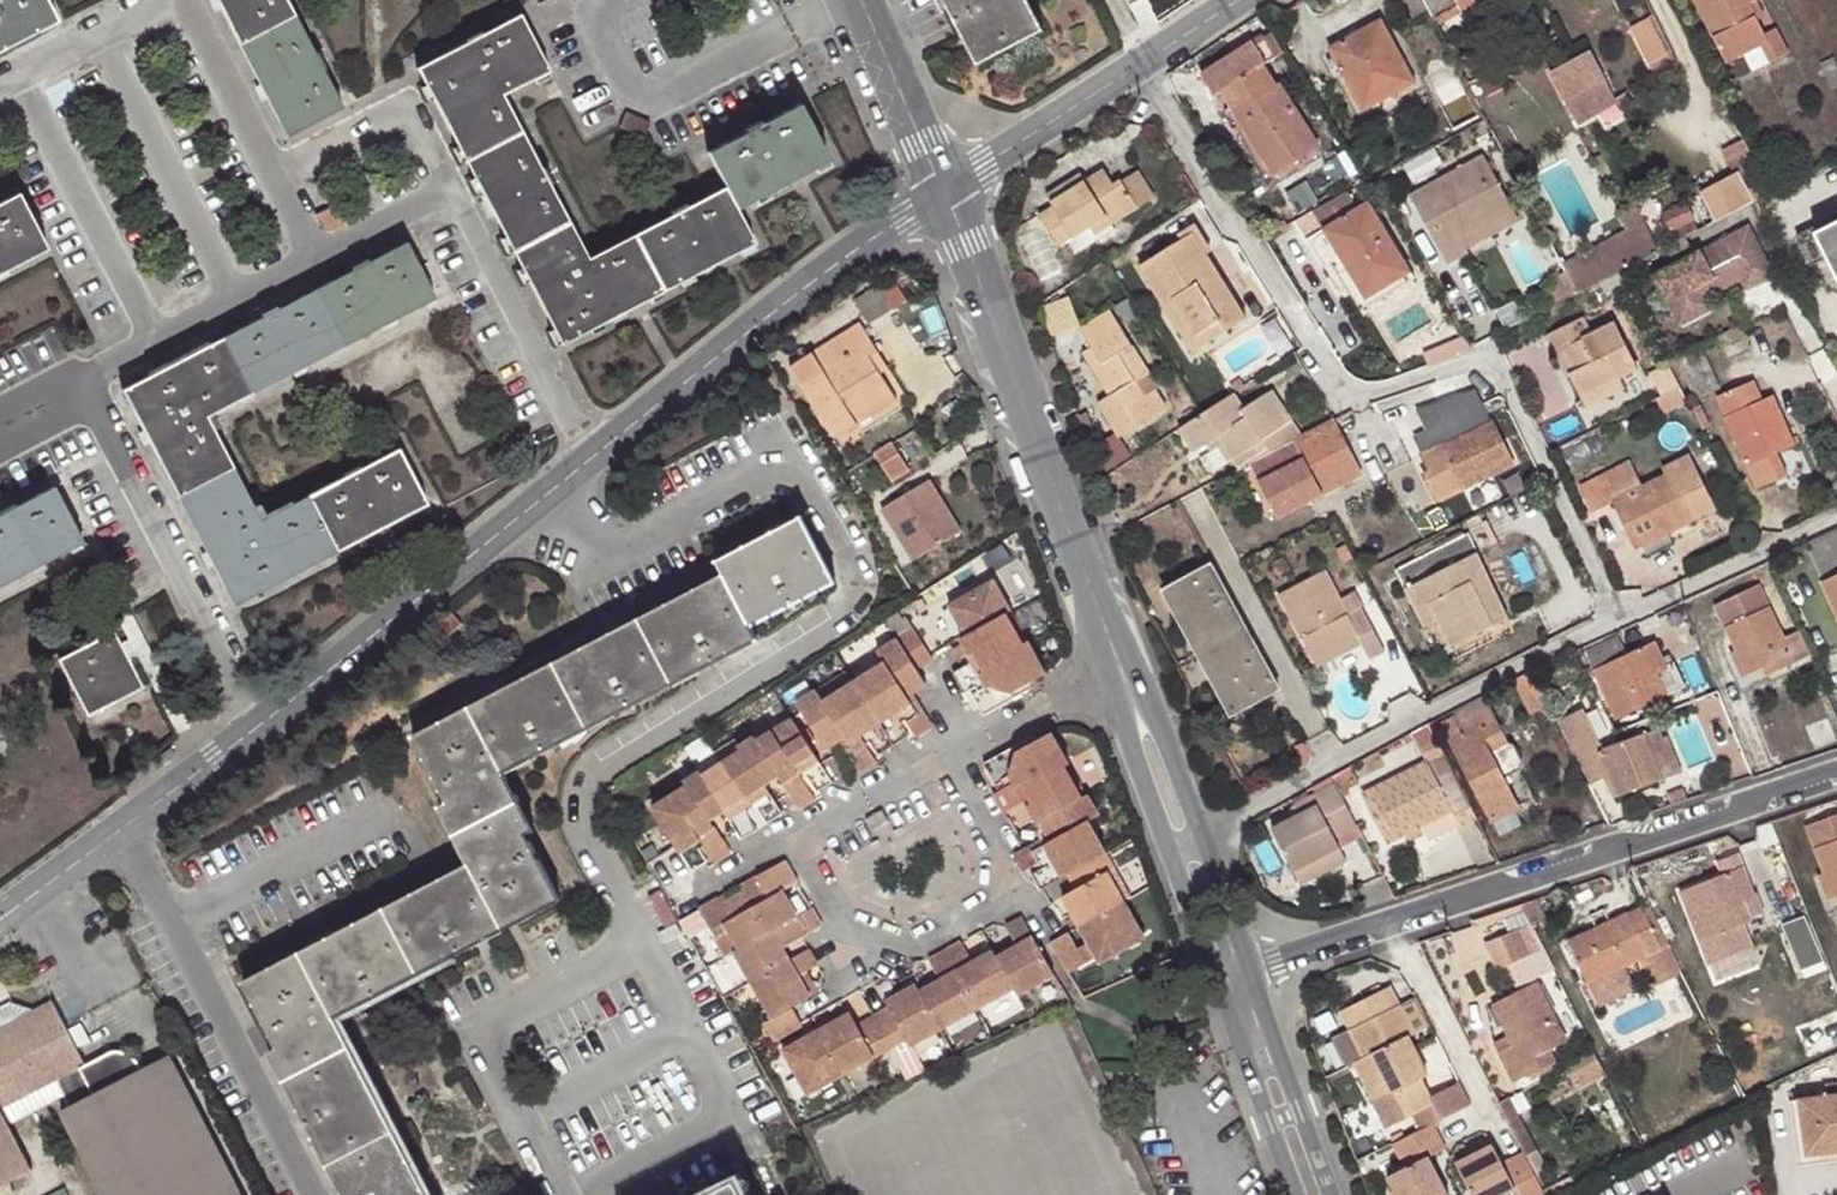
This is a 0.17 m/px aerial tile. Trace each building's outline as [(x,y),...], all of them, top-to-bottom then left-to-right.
[(12,47),(10,43),(55,20),(45,0),(0,0),(0,53),(12,47)] [(297,20),(287,0),(219,0),(244,47),(297,20)] [(980,66),(1045,32),(1028,0),(946,0),(980,66)] [(1416,27),(1432,19),(1422,0),(1402,0),(1416,27)] [(1432,19),(1467,0),(1422,0),(1432,19)] [(1726,63),(1761,46),(1771,64),(1789,55),(1777,30),(1763,36),(1749,7),(1759,0),(1695,0),(1726,63)] [(419,71),(467,163),(524,134),(502,94),(548,70),(520,18),(465,47),(419,71)] [(265,88),(291,137),(344,110),(297,20),(244,47),(265,88)] [(1380,22),(1331,50),(1365,110),(1414,83),(1380,22)] [(1653,30),(1637,38),(1650,63),(1666,55),(1653,30)] [(1260,37),(1202,75),(1216,98),(1222,94),(1235,113),(1277,85),(1265,66),(1275,60),(1260,37)] [(1589,54),(1552,74),(1575,117),(1613,96),(1589,54)] [(1821,67),(1831,88),(1836,85),(1836,67),(1834,60),(1821,67)] [(1277,85),(1235,113),(1276,178),(1321,147),(1280,82),(1277,85)] [(800,106),(710,152),(727,186),(738,207),(796,177),(829,160),(800,106)] [(515,254),(572,225),(524,134),(467,163),(493,212),(515,254)] [(1490,229),(1516,215),(1485,158),(1412,197),(1448,267),(1468,254),(1466,250),(1460,239),(1487,225),(1490,229)] [(1702,195),(1743,176),(1737,164),(1697,185),(1702,195)] [(1084,181),(1079,174),(1046,196),(1054,207),(1039,217),(1060,248),(1090,230),(1106,219),(1112,228),(1154,200),(1138,174),(1121,184),(1119,182),(1112,186),(1101,170),(1084,181)] [(1745,181),(1751,205),(1759,200),(1772,194),(1762,173),(1745,181)] [(1745,181),(1743,176),(1702,195),(1716,224),(1751,205),(1745,181)] [(738,207),(727,186),(637,233),(666,288),(720,260),(756,241),(738,207)] [(49,255),(21,200),(0,210),(0,280),(49,255)] [(1368,204),(1323,231),(1366,301),(1411,274),(1368,204)] [(1685,204),(1666,214),(1675,231),(1694,221),(1685,204)] [(1562,265),(1579,295),(1607,280),(1623,272),(1659,253),(1635,207),(1620,216),(1627,230),(1562,265)] [(1460,239),(1466,250),(1519,220),(1516,215),(1490,229),(1487,225),(1460,239)] [(1112,228),(1106,219),(1090,230),(1095,238),(1112,228)] [(590,258),(572,225),(515,254),(561,343),(637,304),(666,288),(637,233),(590,258)] [(1800,243),(1814,272),(1830,264),(1836,278),(1836,225),(1800,243)] [(1750,226),(1653,277),(1674,317),(1698,304),(1690,292),(1735,268),(1741,281),(1747,291),(1776,276),(1750,226)] [(1193,236),(1142,267),(1193,352),(1245,320),(1193,236)] [(439,300),(409,244),(318,292),(347,346),(392,324),(439,300)] [(1698,304),(1674,317),(1680,328),(1715,310),(1709,298),(1741,281),(1735,268),(1690,292),(1698,304)] [(897,276),(858,297),(870,319),(909,298),(897,276)] [(347,346),(318,292),(227,339),(254,394),(304,369),(347,346)] [(1081,332),(1091,349),(1118,393),(1109,399),(1099,404),(1120,439),(1164,411),(1153,392),(1145,396),(1137,381),(1145,376),(1109,314),(1081,332)] [(1582,318),(1544,338),(1552,355),(1559,351),(1572,378),(1583,399),(1620,380),(1637,371),(1613,324),(1591,335),(1582,318)] [(866,348),(874,343),(862,324),(795,367),(840,437),(860,426),(857,420),(895,394),(883,374),(866,348)] [(1729,357),(1750,349),(1741,329),(1720,338),(1729,357)] [(1445,361),(1468,352),(1473,349),(1466,335),(1439,348),(1445,361)] [(254,394),(227,339),(122,389),(148,437),(182,499),(236,472),(208,417),(254,394)] [(890,369),(874,343),(866,348),(883,374),(890,369)] [(1719,390),(1699,347),(1677,356),(1697,400),(1719,390)] [(1118,393),(1091,349),(1082,354),(1109,399),(1118,393)] [(1559,351),(1552,355),(1565,381),(1572,378),(1559,351)] [(1625,389),(1620,380),(1583,399),(1587,409),(1625,389)] [(1717,397),(1760,488),(1787,475),(1776,452),(1793,444),(1772,400),(1761,404),(1750,381),(1717,397)] [(1429,434),(1416,440),(1432,472),(1424,476),(1437,500),(1510,464),(1475,392),(1418,411),(1429,434)] [(1219,438),(1240,470),(1250,466),(1300,439),(1288,420),(1281,425),(1264,398),(1242,410),(1231,395),(1181,427),(1196,452),(1219,438)] [(1279,520),(1361,476),(1332,422),(1300,439),(1250,466),(1279,520)] [(918,432),(895,446),(911,471),(933,457),(918,432)] [(911,471),(895,446),(878,456),(895,481),(911,471)] [(402,454),(312,499),(342,555),(384,533),(431,509),(402,454)] [(1631,463),(1583,486),(1596,512),(1615,503),(1639,547),(1717,509),(1691,458),(1663,471),(1666,476),(1643,487),(1631,463)] [(263,524),(236,472),(182,499),(213,559),(239,609),(342,555),(312,499),(263,524)] [(930,478),(882,507),(914,559),(962,530),(930,478)] [(0,522),(0,594),(42,573),(86,550),(56,493),(0,522)] [(719,564),(726,576),(752,628),(837,586),(805,521),(780,533),(719,564)] [(1806,545),(1836,613),(1836,530),(1806,545)] [(1465,538),(1398,573),(1426,627),(1438,620),(1452,647),(1507,618),(1465,538)] [(1211,568),(1167,592),(1233,714),(1277,690),(1211,568)] [(1326,573),(1280,595),(1318,669),(1362,647),(1372,660),(1386,655),(1353,592),(1339,598),(1326,573)] [(665,608),(643,619),(678,685),(758,643),(726,576),(665,608)] [(973,638),(1017,612),(998,581),(955,606),(973,638)] [(1716,607),(1736,651),(1748,675),(1763,669),(1778,661),(1782,670),(1809,657),(1797,632),(1785,638),(1760,586),(1716,607)] [(128,639),(120,643),(130,661),(140,656),(178,731),(190,725),(131,610),(117,617),(128,639)] [(1054,673),(1017,612),(973,638),(968,641),(979,660),(967,667),(958,673),(981,712),(986,709),(989,716),(1040,687),(1038,683),(1054,673)] [(614,634),(558,663),(592,730),(678,685),(643,619),(614,634)] [(924,627),(907,637),(926,666),(942,657),(924,627)] [(130,661),(120,643),(113,629),(96,638),(96,641),(61,659),(86,707),(101,699),(104,705),(142,686),(130,661)] [(926,666),(907,637),(885,651),(892,661),(861,680),(903,743),(917,734),(922,739),(941,727),(920,692),(936,682),(926,666)] [(1619,637),(1587,653),(1618,717),(1685,687),(1674,665),(1667,667),(1655,644),(1628,654),(1619,637)] [(1748,675),(1736,651),(1729,654),(1741,679),(1748,675)] [(1767,677),(1782,670),(1778,661),(1763,669),(1767,677)] [(504,692),(472,708),(506,775),(592,730),(558,663),(504,692)] [(849,740),(867,767),(870,773),(895,757),(892,750),(903,743),(861,680),(831,699),(825,690),(805,702),(834,748),(849,740)] [(1466,735),(1453,742),(1496,820),(1518,808),(1503,781),(1519,771),(1521,762),(1512,745),(1505,744),(1484,705),(1458,717),(1466,735)] [(442,809),(460,844),(524,810),(506,775),(472,708),(459,715),(415,738),(448,804),(442,809)] [(1558,720),(1585,775),(1590,784),(1606,777),(1616,796),(1660,778),(1642,733),(1603,748),(1583,709),(1558,720)] [(749,752),(731,764),(751,794),(771,826),(790,814),(769,780),(785,771),(806,804),(809,809),(830,797),(826,791),(842,781),(832,764),(800,718),(767,739),(765,738),(747,750),(749,752)] [(1096,792),(1061,733),(1043,742),(1037,734),(990,761),(994,768),(987,772),(1011,811),(1031,801),(1044,821),(1046,820),(1096,792)] [(1432,844),(1478,821),(1443,752),(1361,793),(1388,846),(1425,828),(1432,844)] [(662,808),(686,848),(701,871),(713,863),(718,867),(739,853),(738,848),(752,838),(731,806),(751,794),(731,764),(712,775),(711,773),(697,783),(698,784),(662,808)] [(1338,843),(1359,833),(1335,784),(1292,805),(1299,819),(1274,832),(1294,873),(1341,849),(1338,843)] [(1083,868),(1115,849),(1097,820),(1108,814),(1096,792),(1046,820),(1055,834),(1032,847),(1021,855),(1034,876),(1040,874),(1049,888),(1051,886),(1083,868)] [(897,803),(877,814),(892,837),(910,826),(897,803)] [(470,866),(506,932),(540,914),(560,903),(527,838),(535,832),(524,810),(460,844),(470,866)] [(1836,896),(1836,815),(1806,828),(1823,874),(1818,876),(1827,900),(1836,896)] [(1088,924),(1132,898),(1115,868),(1123,863),(1115,849),(1083,868),(1090,880),(1069,892),(1080,911),(1088,924)] [(1350,864),(1341,849),(1294,873),(1303,888),(1350,864)] [(748,887),(752,896),(775,935),(802,919),(790,893),(804,886),(789,862),(748,887)] [(470,866),(388,910),(423,976),(482,945),(506,932),(470,866)] [(1701,940),(1705,938),(1741,923),(1752,918),(1744,899),(1755,895),(1744,867),(1682,892),(1701,940)] [(1758,894),(1755,895),(1744,899),(1752,918),(1764,914),(1758,894)] [(775,935),(752,896),(732,908),(727,898),(707,909),(712,919),(722,938),(736,930),(747,952),(775,935)] [(1152,932),(1132,898),(1088,924),(1096,939),(1086,944),(1077,930),(1059,942),(1075,973),(1104,957),(1107,960),(1152,932)] [(1664,948),(1670,944),(1651,906),(1646,909),(1641,905),(1608,922),(1584,933),(1569,940),(1588,983),(1645,957),(1659,985),(1676,978),(1664,948)] [(339,936),(303,955),(336,1022),(423,976),(388,910),(339,936)] [(802,919),(775,935),(747,952),(763,982),(801,959),(794,947),(811,937),(828,927),(817,910),(802,919)] [(1005,952),(1024,984),(1028,991),(1061,971),(1028,915),(1014,922),(1024,941),(1005,952)] [(1582,928),(1584,933),(1608,922),(1604,917),(1582,928)] [(1803,917),(1783,926),(1802,970),(1823,962),(1803,917)] [(1546,951),(1531,923),(1491,944),(1506,973),(1512,970),(1540,955),(1546,951)] [(1741,923),(1705,938),(1713,955),(1749,940),(1741,923)] [(722,938),(734,960),(747,952),(736,930),(722,938)] [(952,950),(986,1006),(1024,984),(1005,952),(1000,945),(979,958),(967,940),(952,950)] [(1760,946),(1713,958),(1718,976),(1765,964),(1760,946)] [(808,975),(827,965),(818,949),(801,959),(763,982),(782,1018),(804,1007),(819,997),(808,975)] [(927,988),(951,1028),(986,1006),(952,950),(939,957),(950,977),(927,988)] [(293,960),(247,985),(279,1051),(272,1055),(292,1094),(356,1060),(336,1022),(303,955),(293,960)] [(1540,955),(1512,970),(1520,988),(1549,973),(1540,955)] [(883,1015),(900,1047),(918,1037),(923,1044),(951,1028),(927,988),(924,983),(896,999),(900,1006),(883,1015)] [(1565,1042),(1536,984),(1495,1006),(1513,1045),(1500,1051),(1515,1084),(1530,1077),(1532,1083),(1559,1069),(1550,1049),(1565,1042)] [(1347,1012),(1357,1032),(1371,1057),(1362,1061),(1378,1094),(1395,1084),(1400,1096),(1410,1090),(1421,1113),(1442,1102),(1431,1077),(1435,1075),(1417,1039),(1422,1036),(1399,986),(1347,1012)] [(54,1007),(37,1015),(17,1008),(0,1017),(0,1191),(27,1177),(3,1131),(64,1100),(71,1113),(62,1118),(102,1194),(236,1194),(168,1063),(142,1076),(134,1065),(121,1058),(107,1059),(87,1069),(54,1007)] [(781,1036),(810,1020),(804,1007),(782,1018),(773,1023),(781,1036)] [(856,1011),(827,1028),(855,1073),(900,1047),(883,1015),(866,1025),(856,1011)] [(792,1049),(820,1094),(855,1073),(827,1028),(792,1049)] [(1371,1057),(1357,1032),(1349,1036),(1362,1061),(1371,1057)] [(918,1037),(900,1047),(905,1055),(923,1044),(918,1037)] [(356,1060),(292,1094),(314,1135),(335,1177),(401,1144),(356,1060)] [(1808,1152),(1836,1149),(1836,1083),(1826,1085),(1828,1095),(1802,1099),(1808,1152)] [(1395,1084),(1378,1094),(1383,1103),(1400,1096),(1395,1084)] [(1412,1118),(1421,1113),(1410,1090),(1400,1096),(1412,1118)] [(1400,1145),(1414,1170),(1397,1178),(1406,1194),(1456,1194),(1439,1159),(1456,1150),(1443,1124),(1400,1145)] [(335,1177),(345,1194),(427,1194),(401,1144),(335,1177)] [(1530,1155),(1511,1164),(1500,1148),(1464,1166),(1479,1194),(1506,1194),(1522,1186),(1526,1194),(1552,1194),(1530,1155)] [(737,1184),(716,1194),(743,1194),(737,1184)]
